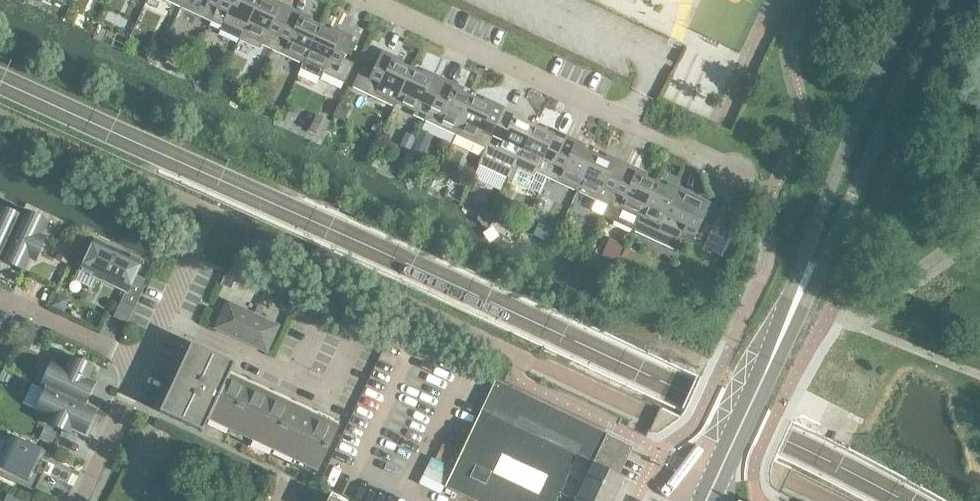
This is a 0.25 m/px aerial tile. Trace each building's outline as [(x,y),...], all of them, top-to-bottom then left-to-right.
[(181,8),(212,22),(222,0),(185,0),(181,8)] [(212,22),(222,27),(220,31),(240,41),(259,0),(222,0),(212,22)] [(240,41),(260,50),(262,46),(273,50),(292,9),(277,2),(275,7),(261,0),(259,0),(240,41)] [(292,9),(273,50),(304,65),(306,61),(305,60),(320,28),(305,21),(307,16),(292,9)] [(304,65),(301,70),(320,79),(322,74),(345,84),(355,64),(344,59),(353,38),(338,30),(336,35),(320,28),(305,60),(306,61),(304,65)] [(150,50),(147,57),(155,60),(158,54),(150,50)] [(395,108),(398,103),(397,103),(412,70),(396,63),(399,59),(383,51),(373,73),(362,68),(353,88),(395,108)] [(193,64),(189,72),(197,76),(201,68),(193,64)] [(425,122),(445,80),(430,73),(428,78),(412,70),(397,103),(398,103),(416,112),(414,116),(425,122)] [(460,87),(445,80),(425,122),(456,136),(473,99),(457,91),(460,87)] [(220,83),(216,91),(225,95),(229,87),(220,83)] [(486,150),(506,108),(491,101),(489,106),(473,99),(456,136),(486,150)] [(339,104),(333,116),(344,121),(349,109),(339,104)] [(520,115),(506,108),(486,150),(479,165),(509,179),(534,127),(518,120),(520,115)] [(540,194),(547,178),(567,136),(552,130),(550,134),(534,127),(509,179),(540,194)] [(406,131),(400,146),(410,151),(417,136),(406,131)] [(420,131),(409,156),(421,162),(433,137),(420,131)] [(581,143),(567,136),(547,178),(578,192),(595,155),(579,148),(581,143)] [(595,155),(578,192),(595,200),(591,210),(604,216),(628,165),(613,158),(611,162),(605,160),(595,155)] [(634,231),(656,183),(640,176),(642,172),(628,165),(604,216),(603,217),(634,231)] [(672,191),(656,183),(634,231),(676,251),(681,239),(692,244),(711,204),(674,186),(672,191)] [(24,211),(23,211),(20,217),(0,207),(0,260),(1,260),(24,211)] [(481,208),(475,222),(486,227),(493,213),(481,208)] [(723,209),(714,230),(732,238),(741,218),(723,209)] [(41,235),(47,222),(24,211),(1,260),(24,271),(30,258),(35,261),(47,237),(41,235)] [(540,221),(533,235),(552,243),(558,230),(540,221)] [(610,237),(601,256),(616,263),(625,243),(610,237)] [(66,238),(56,259),(69,266),(80,245),(66,238)] [(128,292),(142,262),(95,240),(81,270),(128,292)] [(225,275),(221,284),(230,289),(234,279),(225,275)] [(57,294),(51,306),(64,312),(70,300),(57,294)] [(286,297),(282,306),(291,310),(295,301),(286,297)] [(278,326),(227,302),(215,328),(266,351),(278,326)] [(250,387),(253,381),(252,380),(251,381),(231,372),(234,364),(232,362),(230,366),(221,362),(223,358),(191,343),(180,368),(186,371),(177,390),(171,388),(159,412),(202,432),(206,424),(226,434),(226,435),(228,435),(231,429),(318,470),(337,428),(259,391),(250,387)] [(93,368),(57,351),(40,386),(95,411),(96,410),(84,405),(95,383),(88,379),(93,368)] [(503,386),(496,383),(495,383),(445,487),(474,500),(612,500),(622,480),(623,481),(624,479),(619,476),(633,448),(503,386)] [(84,434),(95,411),(40,386),(45,389),(35,411),(48,417),(45,423),(69,434),(72,428),(84,434)] [(45,428),(40,441),(52,446),(57,433),(45,428)] [(11,437),(0,460),(0,476),(35,492),(49,463),(33,456),(37,450),(11,437)] [(4,500),(26,500),(9,492),(4,500)] [(348,500),(331,493),(327,500),(348,500)]
